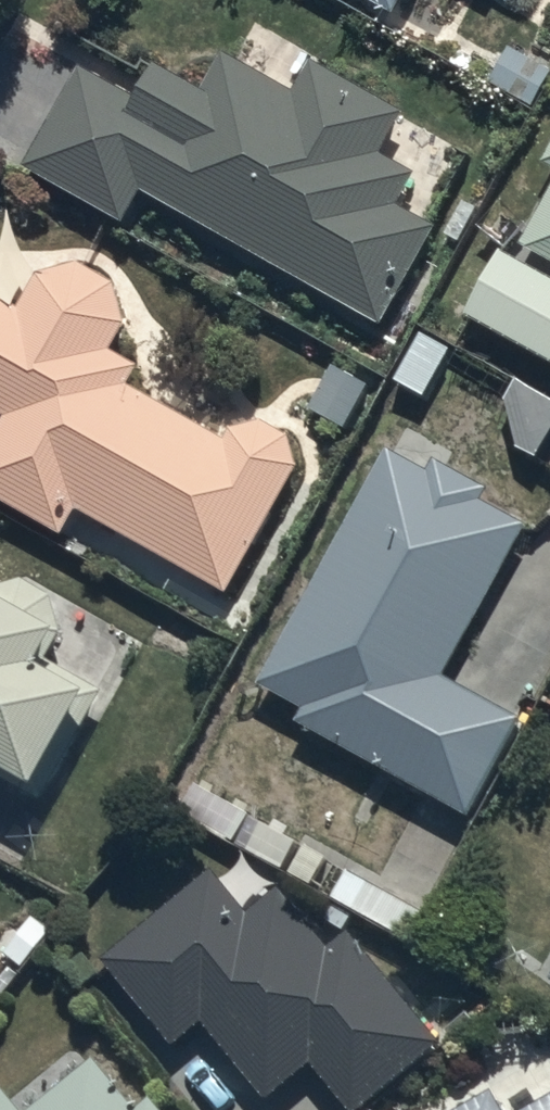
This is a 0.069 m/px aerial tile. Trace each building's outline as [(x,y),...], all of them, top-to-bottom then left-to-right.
[(128,72),(76,42),(17,146),(119,204),(139,169),(375,303),(430,207),(390,184),(409,153),(375,134),(399,91),(305,38),(288,68),(216,28),(197,62),(149,35),(128,72)] [(522,248),(549,264),(549,194),(522,248)] [(1,396),(0,398),(0,485),(57,517),(73,488),(222,573),(295,446),(286,414),(259,397),(226,407),(221,417),(124,363),(134,345),(106,330),(122,302),(110,260),(74,241),(34,251),(15,287),(0,279),(0,395),(1,396)] [(467,322),(549,367),(549,286),(501,259),(467,322)] [(389,454),(260,685),(308,713),(301,725),(468,819),(521,724),(443,681),(526,532),(480,506),(486,495),(434,466),(428,476),(389,454)] [(36,781),(101,668),(45,635),(59,611),(48,575),(21,558),(3,562),(0,560),(0,760),(36,781)] [(244,895),(208,851),(100,940),(171,1026),(198,1003),(265,1083),(309,1047),(351,1098),(440,1025),(346,911),(325,928),(276,869),(244,895)] [(150,1078),(134,1091),(91,1039),(23,1095),(1,1069),(0,1069),(0,1109),(176,1109),(150,1078)] [(504,1097),(488,1068),(428,1103),(432,1109),(549,1109),(549,1071),(504,1097)]
